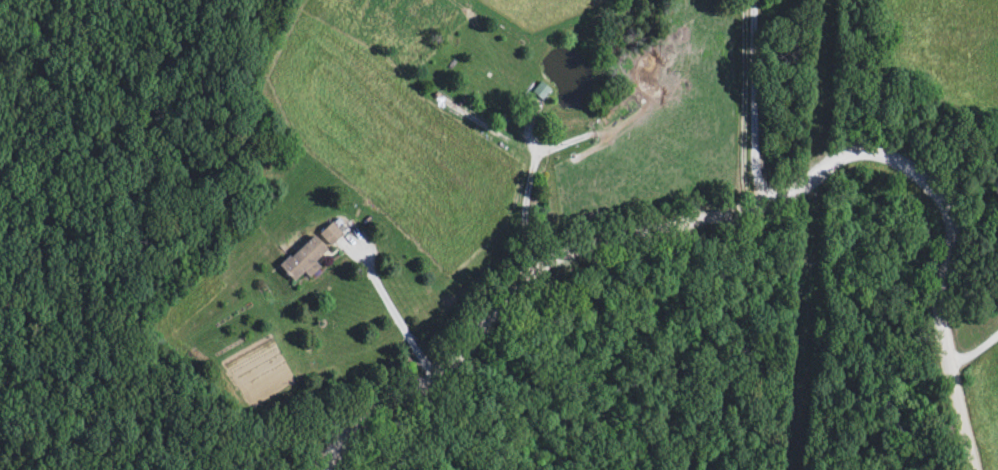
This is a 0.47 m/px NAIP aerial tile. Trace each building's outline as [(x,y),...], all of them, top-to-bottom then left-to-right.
[(330,248),(342,237),(332,225),(320,236),(330,248)] [(304,275),(308,279),(320,269),(315,263),(327,253),(315,238),(279,267),(292,284),(304,275)]
